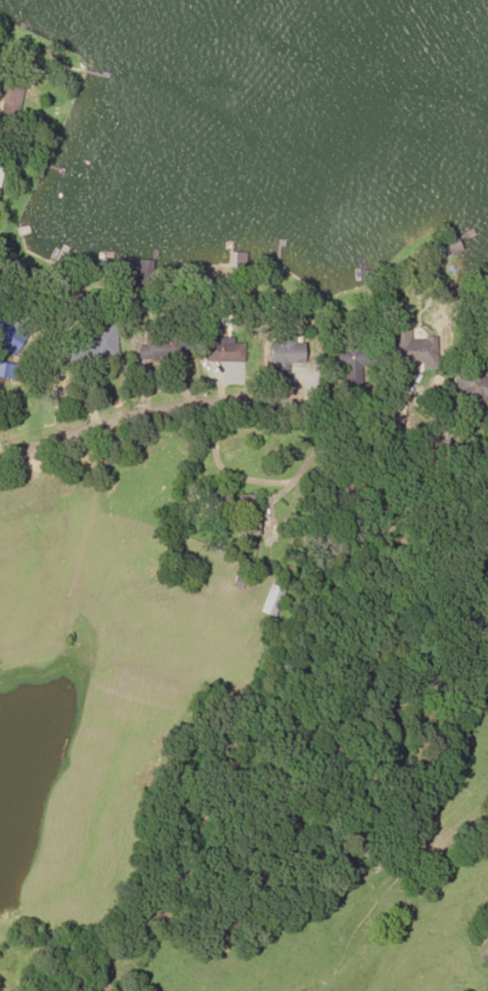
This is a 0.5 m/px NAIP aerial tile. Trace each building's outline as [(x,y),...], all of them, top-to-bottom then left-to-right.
[(4,100),(2,116),(20,119),(27,76),(0,72),(0,100),(4,100)] [(437,245),(444,258),(461,250),(454,236),(437,245)] [(94,358),(118,357),(117,327),(93,328),(94,358)] [(390,329),(390,365),(434,365),(434,339),(409,339),(409,329),(390,329)] [(181,333),(150,333),(150,349),(143,349),(143,358),(181,358),(181,333)] [(271,381),(291,380),(290,364),(304,364),(303,343),(294,343),(294,336),(270,338),(271,381)] [(359,354),(359,341),(335,341),(335,363),(348,363),(348,354),(359,354)] [(243,342),(206,342),(206,363),(243,363),(243,342)] [(487,385),(487,373),(468,365),(466,372),(453,366),(445,385),(469,395),(463,409),(476,415),(487,385)] [(283,591),(270,585),(258,613),(272,618),(283,591)]
